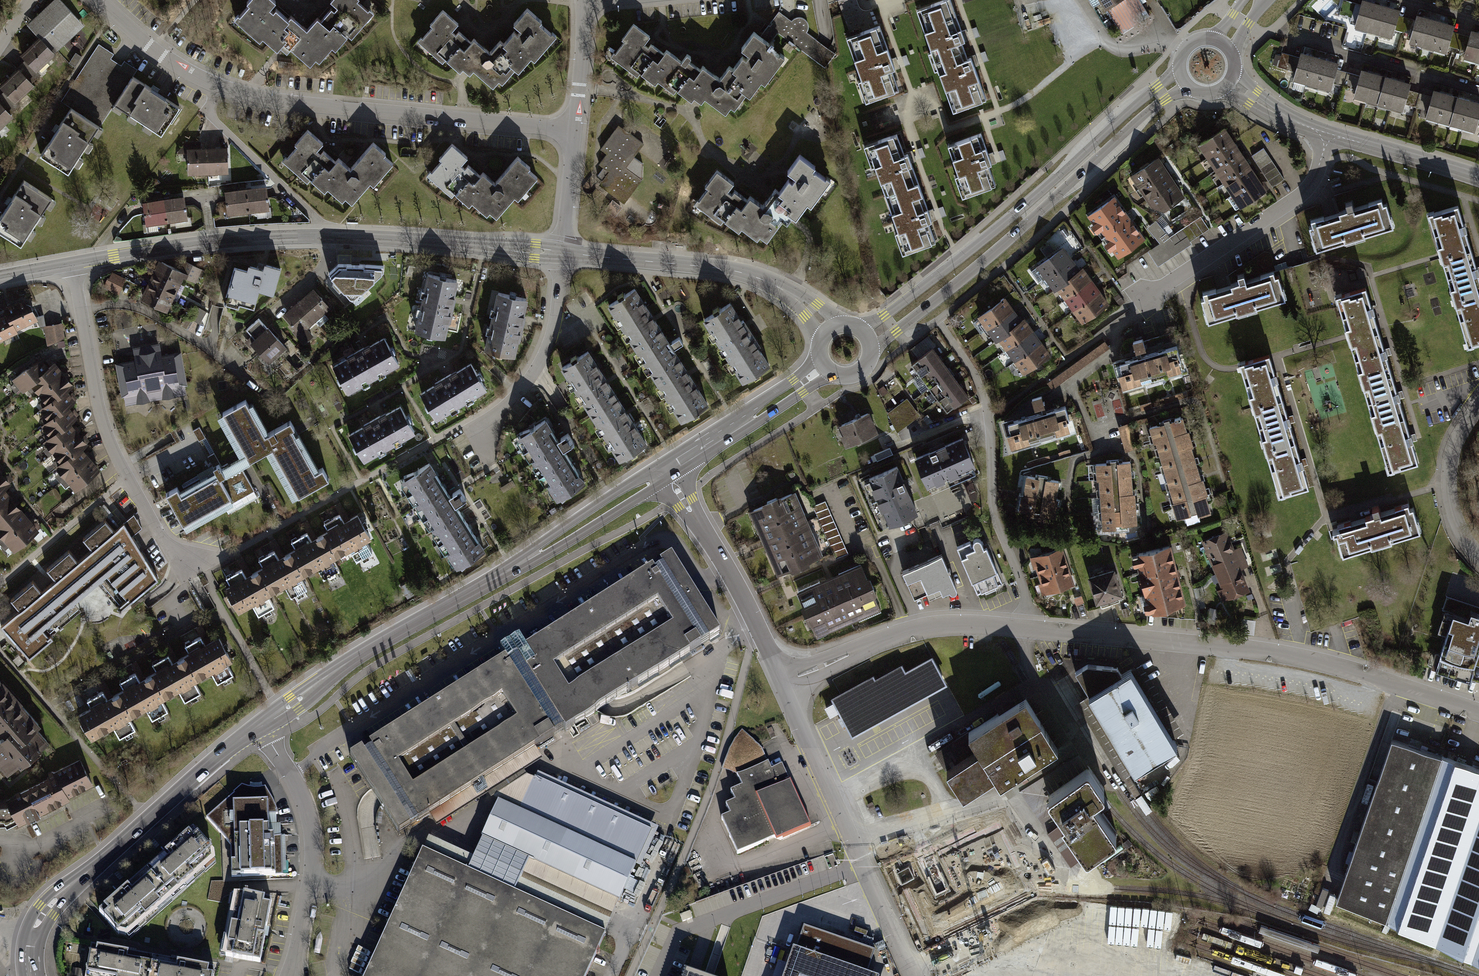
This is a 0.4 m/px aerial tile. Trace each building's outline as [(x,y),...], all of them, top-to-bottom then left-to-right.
[(20,52),(36,69),(54,52),(84,24),(61,0),(53,0),(28,24),(38,35),(20,52)] [(247,4),(249,6),(240,17),(238,16),(234,20),(259,41),(263,40),(277,52),(281,48),(282,49),(287,53),(290,50),(309,67),(315,60),(320,64),(333,49),(335,51),(348,37),(351,40),(374,14),(369,9),(368,10),(358,2),(360,0),(332,0),(330,2),(338,9),(334,12),(331,10),(320,22),(317,20),(306,32),(298,25),(290,18),(288,21),(277,12),(274,16),(268,11),(275,3),(271,0),(251,0),(247,4)] [(951,0),(947,0),(919,10),(957,112),(988,100),(951,0)] [(1122,31),(1148,15),(1138,0),(1103,0),(1122,31)] [(1363,0),(1362,0),(1354,28),(1390,38),(1398,10),(1363,0)] [(421,37),(418,41),(442,62),(445,59),(459,71),(462,68),(469,74),(473,70),(494,87),(499,80),(503,83),(515,68),(518,71),(531,56),(535,59),(557,34),(552,30),(551,32),(540,22),(542,20),(527,7),(514,22),(521,28),(518,32),(515,29),(503,42),(501,39),(489,52),(474,39),(471,42),(459,31),(456,35),(451,31),(458,24),(443,11),(430,25),(433,27),(423,39),(421,37)] [(644,44),(649,37),(632,25),(623,38),(626,41),(616,54),(613,53),(611,56),(637,75),(639,73),(655,84),(657,81),(674,93),(676,90),(690,99),(693,96),(700,102),(704,97),(724,112),(729,105),(733,108),(745,93),(748,95),(760,80),(763,82),(784,55),(779,52),(778,54),(768,46),(772,41),(771,40),(778,32),(804,51),(826,68),(836,55),(807,33),(810,29),(809,25),(808,21),(804,18),(799,18),(794,19),(792,22),(780,13),(762,38),(752,31),(740,47),(743,49),(739,53),(741,54),(731,67),(729,65),(718,78),(701,65),(698,69),(688,61),(691,57),(686,53),(680,59),(665,48),(662,51),(651,42),(648,46),(644,44)] [(1456,25),(1415,15),(1408,42),(1448,53),(1456,25)] [(881,28),(848,40),(871,102),(903,90),(881,28)] [(1471,31),(1464,57),(1478,61),(1478,33),(1471,31)] [(74,109),(99,125),(115,104),(133,76),(137,68),(124,59),(121,64),(110,58),(114,52),(99,44),(62,101),(74,109)] [(81,56),(76,52),(69,62),(75,66),(81,56)] [(1337,63),(1300,52),(1292,79),(1329,89),(1337,63)] [(0,83),(0,86),(15,101),(34,83),(18,66),(0,83)] [(1409,83),(1360,68),(1352,97),(1401,112),(1409,83)] [(179,106),(133,76),(115,104),(161,135),(179,106)] [(1435,90),(1425,120),(1474,136),(1478,122),(1478,104),(1435,90)] [(14,115),(0,101),(0,127),(14,115)] [(64,120),(41,156),(68,173),(99,125),(74,109),(66,121),(64,120)] [(644,144),(618,125),(601,149),(607,154),(599,164),(604,168),(598,175),(606,182),(612,181),(614,183),(607,191),(624,203),(642,179),(643,164),(634,157),(644,144)] [(1228,128),(1199,146),(1240,210),(1268,191),(1228,128)] [(294,145),(297,148),(287,159),(285,157),(282,161),(307,183),(311,179),(324,191),(326,187),(342,201),(345,198),(352,203),(369,183),(373,186),(392,163),(383,155),(385,153),(372,141),(348,168),(337,158),(334,161),(322,151),(319,154),(316,151),(322,143),(307,130),(294,145)] [(939,242),(900,133),(869,144),(908,253),(939,242)] [(998,187),(979,134),(950,145),(969,197),(998,187)] [(178,152),(187,152),(188,174),(228,173),(227,145),(201,146),(201,141),(185,141),(177,149),(178,152)] [(469,158),(452,144),(439,158),(442,161),(432,173),(430,171),(427,175),(451,196),(454,192),(468,204),(471,201),(487,215),(490,211),(496,217),(514,196),(518,200),(538,177),(528,169),(531,167),(518,156),(495,182),(482,171),(479,174),(468,164),(465,167),(463,165),(469,158)] [(1263,148),(1254,154),(1275,185),(1284,179),(1263,148)] [(734,183),(717,171),(704,188),(707,190),(697,205),(721,223),(724,220),(738,230),(741,227),(757,239),(760,235),(767,240),(783,219),(787,222),(793,215),(796,218),(808,203),(811,205),(831,178),(826,175),(825,177),(812,168),(814,165),(800,155),(788,171),(792,173),(779,191),(776,188),(763,205),(751,196),(748,200),(735,190),(733,194),(728,190),(734,183)] [(1158,157),(1130,175),(1151,207),(1165,210),(1185,197),(1158,157)] [(0,220),(0,232),(20,245),(50,199),(25,182),(0,220)] [(265,186),(225,190),(227,214),(268,209),(265,186)] [(185,193),(142,200),(146,225),(189,219),(185,193)] [(1114,194),(1087,215),(1093,223),(1090,225),(1096,234),(1097,233),(1104,242),(1102,244),(1108,252),(1111,249),(1119,259),(1147,238),(1131,216),(1114,194)] [(1312,219),(1314,225),(1311,226),(1317,249),(1395,226),(1388,204),(1384,205),(1382,198),(1339,211),(1312,219)] [(1470,349),(1478,346),(1478,269),(1464,218),(1460,206),(1431,215),(1434,227),(1470,349)] [(1221,216),(1213,222),(1216,227),(1224,221),(1221,216)] [(1147,228),(1159,244),(1148,251),(1158,265),(1191,243),(1190,241),(1208,228),(1201,217),(1170,237),(1157,220),(1147,228)] [(1062,247),(1036,266),(1055,293),(1058,291),(1081,323),(1108,303),(1081,268),(1079,270),(1062,247)] [(184,269),(161,257),(140,299),(168,313),(186,277),(197,282),(204,269),(188,261),(184,269)] [(383,266),(338,264),(329,273),(353,299),(383,272),(383,266)] [(246,273),(233,270),(223,306),(238,309),(239,306),(253,310),(258,292),(272,296),(279,270),(264,265),(262,270),(248,266),(246,273)] [(467,277),(434,270),(422,328),(454,335),(467,277)] [(112,271),(105,287),(119,293),(126,278),(112,271)] [(1204,292),(1206,297),(1202,299),(1210,324),(1289,300),(1281,275),(1276,276),(1275,271),(1232,284),(1204,292)] [(320,284),(289,310),(307,332),(338,306),(320,284)] [(1348,336),(1349,339),(1379,330),(1378,326),(1374,313),(1375,312),(1373,305),(1371,305),(1365,287),(1336,295),(1348,336)] [(635,288),(607,306),(681,423),(709,405),(635,288)] [(498,292),(486,350),(518,356),(529,298),(498,292)] [(0,311),(0,337),(17,330),(16,327),(37,318),(27,296),(3,307),(4,309),(0,311)] [(1006,299),(978,318),(998,347),(1003,344),(1023,372),(1050,353),(1028,321),(1024,324),(1006,299)] [(740,303),(712,321),(747,375),(774,357),(740,303)] [(62,322),(43,326),(47,345),(65,336),(62,322)] [(278,323),(259,339),(277,362),(297,346),(278,323)] [(1384,348),(1379,330),(1349,339),(1362,382),(1391,373),(1386,356),(1388,355),(1385,348),(1384,348)] [(386,336),(334,365),(349,393),(402,364),(386,336)] [(1139,360),(1116,367),(1124,391),(1188,372),(1180,346),(1152,354),(1147,338),(1134,342),(1139,360)] [(1104,340),(1043,381),(1048,389),(1110,348),(1104,340)] [(137,360),(118,364),(126,402),(187,390),(180,355),(158,359),(155,341),(134,345),(137,360)] [(978,395),(942,345),(919,362),(955,411),(978,395)] [(591,350),(563,367),(621,461),(650,443),(591,350)] [(1270,355),(1241,362),(1243,367),(1282,497),(1310,489),(1302,462),(1289,419),(1276,376),(1271,358),(1270,355)] [(47,363),(41,356),(13,379),(16,382),(11,386),(16,392),(21,387),(23,390),(27,387),(31,392),(36,388),(44,397),(39,401),(43,406),(40,408),(45,413),(40,418),(43,421),(40,424),(45,430),(41,433),(45,438),(42,440),(47,445),(43,449),(49,456),(53,452),(57,457),(52,460),(55,464),(54,465),(60,471),(55,475),(66,487),(70,483),(75,489),(100,467),(95,461),(87,451),(84,448),(90,443),(85,437),(76,427),(71,421),(78,416),(74,412),(69,406),(78,399),(73,392),(69,388),(73,384),(66,376),(62,370),(55,362),(50,367),(47,363)] [(472,363),(422,393),(439,421),(489,391),(472,363)] [(1397,391),(1391,373),(1362,382),(1375,425),(1404,416),(1399,399),(1401,398),(1398,391),(1397,391)] [(915,396),(896,405),(906,425),(925,416),(915,396)] [(1037,412),(1003,424),(1014,453),(1076,431),(1066,402),(1047,409),(1043,396),(1033,399),(1037,412)] [(180,489),(169,495),(188,529),(225,508),(227,512),(257,495),(243,469),(274,452),(297,494),(324,479),(323,477),(316,481),(287,430),(294,427),(292,423),(274,433),(254,398),(224,415),(245,452),(246,455),(223,468),(228,477),(187,500),(180,489)] [(402,404),(352,433),(368,462),(419,433),(402,404)] [(877,411),(845,426),(854,444),(886,430),(877,411)] [(1410,434),(1404,416),(1375,425),(1388,471),(1418,463),(1412,442),(1413,441),(1411,433),(1410,434)] [(547,418),(518,436),(559,500),(587,482),(567,450),(577,444),(570,434),(561,439),(547,418)] [(1184,418),(1151,428),(1178,521),(1212,511),(1184,418)] [(1127,425),(1119,428),(1128,452),(1136,449),(1127,425)] [(961,443),(917,462),(927,487),(972,468),(961,443)] [(1133,462),(1095,464),(1099,524),(1137,522),(1133,462)] [(431,463),(403,481),(458,568),(485,551),(457,506),(468,499),(462,489),(451,495),(431,463)] [(1,533),(0,534),(0,541),(6,548),(9,545),(13,550),(39,529),(37,526),(27,515),(19,505),(10,495),(4,487),(11,482),(8,478),(0,468),(0,533),(1,533)] [(915,515),(895,470),(870,481),(890,527),(915,515)] [(1062,482),(1023,475),(1016,513),(1055,520),(1062,482)] [(807,486),(760,503),(784,568),(831,551),(807,486)] [(827,501),(818,505),(821,512),(830,508),(827,501)] [(1411,504),(1333,526),(1342,557),(1373,548),(1420,535),(1411,504)] [(366,512),(230,588),(246,615),(381,540),(366,512)] [(47,568),(56,579),(75,602),(106,575),(139,547),(124,522),(115,530),(105,519),(83,538),(92,549),(78,560),(69,549),(47,568)] [(1229,532),(1202,542),(1223,601),(1250,592),(1243,572),(1250,570),(1241,545),(1234,547),(1229,532)] [(988,533),(963,544),(983,587),(1008,575),(988,533)] [(1171,545),(1135,554),(1151,614),(1186,605),(1171,545)] [(158,578),(139,547),(106,575),(127,599),(117,607),(120,611),(158,578)] [(1062,548),(1030,558),(1042,596),(1074,586),(1062,548)] [(949,551),(909,568),(923,599),(963,581),(949,551)] [(726,632),(679,558),(524,653),(570,728),(726,632)] [(870,559),(803,586),(822,632),(889,605),(870,559)] [(1116,569),(1089,578),(1098,607),(1125,598),(1116,569)] [(43,629),(75,602),(56,579),(42,591),(33,580),(11,599),(20,609),(24,606),(43,629)] [(49,636),(43,629),(24,606),(20,609),(1,625),(29,658),(53,638),(51,635),(49,636)] [(1450,612),(1433,665),(1468,677),(1478,643),(1478,621),(1450,612)] [(239,662),(223,634),(87,712),(103,739),(239,662)] [(405,830),(440,809),(543,746),(570,728),(524,653),(359,755),(405,830)] [(872,673),(832,695),(852,732),(946,680),(932,654),(905,669),(901,662),(874,677),(872,673)] [(1080,668),(1092,687),(1129,665),(1096,660),(1080,668)] [(1129,665),(1092,687),(1136,761),(1177,736),(1133,663),(1129,665)] [(2,738),(0,740),(0,766),(9,776),(49,742),(37,728),(40,725),(0,679),(0,736),(2,738)] [(1002,783),(1059,747),(1027,696),(971,732),(981,748),(948,768),(964,794),(996,774),(1002,783)] [(1392,744),(1336,901),(1478,963),(1478,774),(1392,744)] [(375,975),(591,975),(656,828),(526,769),(548,756),(543,746),(440,809),(446,819),(491,793),(506,799),(480,851),(439,837),(375,975)] [(731,816),(746,852),(818,821),(792,761),(781,766),(777,758),(745,772),(751,785),(739,790),(743,799),(734,803),(738,813),(731,816)] [(48,776),(49,779),(60,800),(92,784),(80,760),(55,772),(52,772),(49,773),(48,776)] [(1084,769),(1050,792),(1068,816),(1065,819),(1090,854),(1120,833),(1095,798),(1100,795),(1108,790),(1090,764),(1084,769)] [(62,802),(60,800),(49,779),(15,796),(16,799),(10,805),(11,808),(10,813),(14,814),(18,822),(19,824),(27,820),(28,821),(40,815),(39,814),(62,802)] [(277,812),(265,789),(257,790),(249,789),(243,788),(208,817),(232,845),(233,878),(278,877),(278,850),(281,850),(281,837),(275,838),(275,813),(277,812)] [(5,826),(7,828),(18,822),(14,814),(10,813),(11,808),(10,805),(16,799),(15,796),(6,801),(0,801),(0,826),(5,826)] [(219,852),(197,831),(104,911),(125,933),(132,934),(219,860),(219,852)] [(278,900),(239,893),(229,952),(261,958),(265,936),(272,937),(278,900)] [(777,975),(877,975),(871,974),(879,951),(802,925),(795,947),(788,945),(777,975)] [(93,948),(88,975),(213,975),(214,970),(93,948)]
